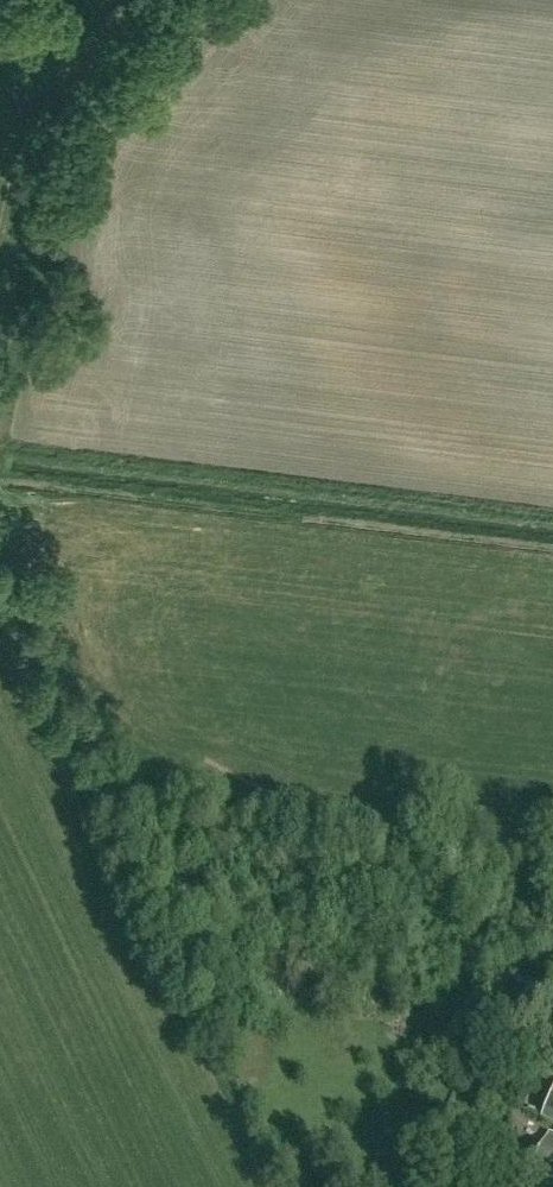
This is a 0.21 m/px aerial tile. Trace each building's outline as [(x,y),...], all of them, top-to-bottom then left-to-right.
[(542,1119),(552,1125),(552,1095),(542,1119)] [(549,1136),(529,1179),(546,1186),(552,1186),(552,1138),(549,1136)]
